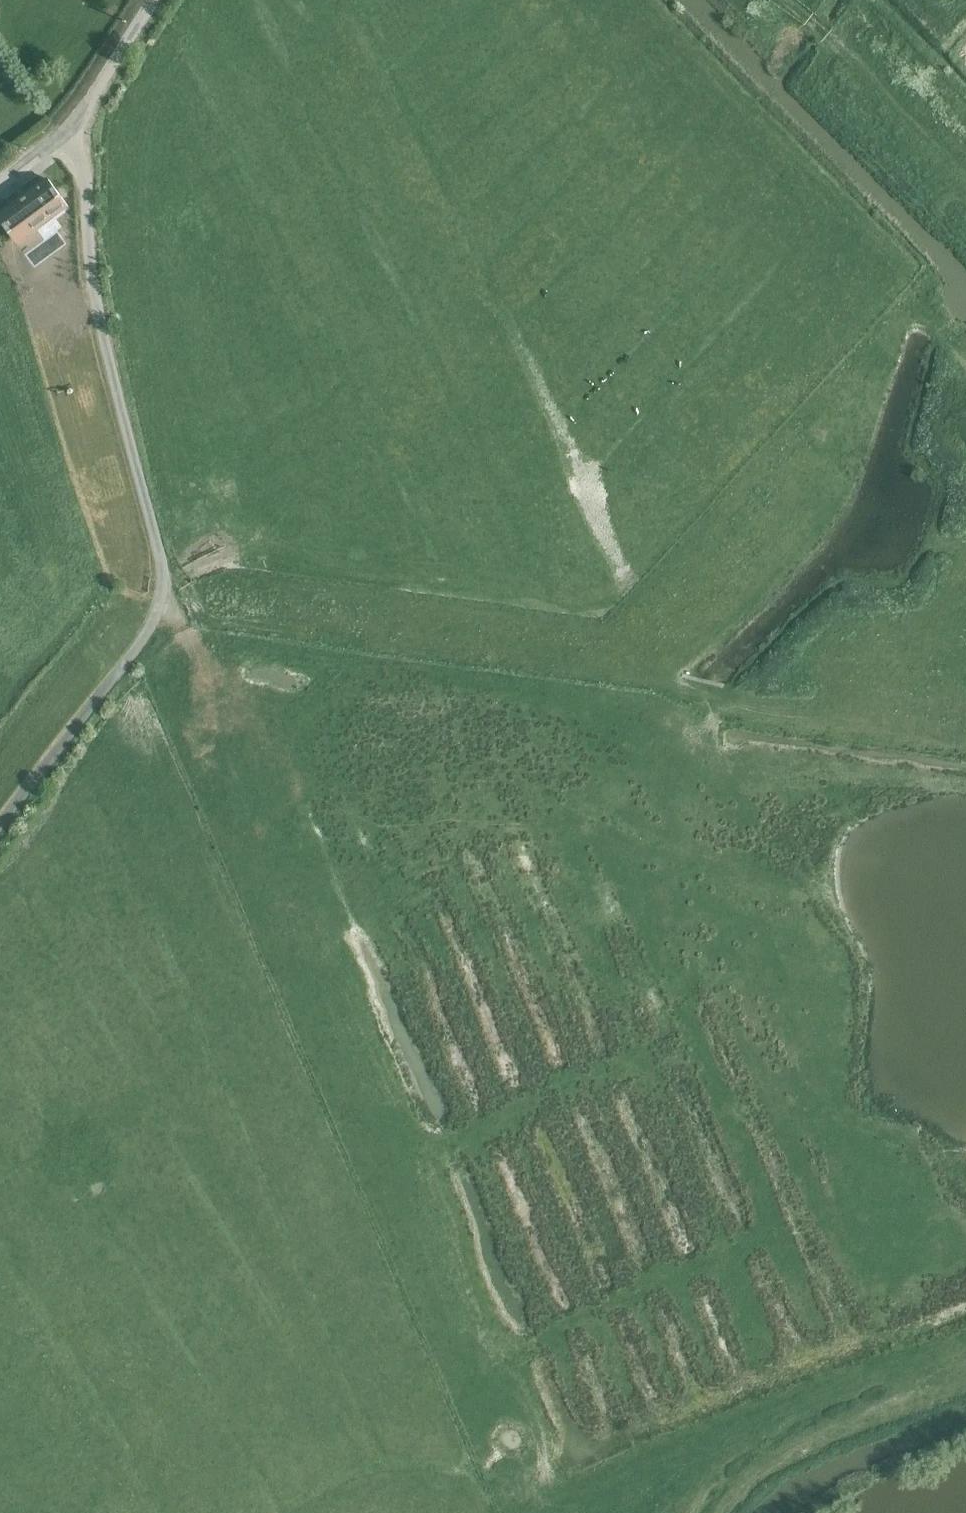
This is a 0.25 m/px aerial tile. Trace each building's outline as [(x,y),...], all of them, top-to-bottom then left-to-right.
[(19,197),(32,213),(75,180),(60,160),(17,195),(19,197)] [(32,213),(19,197),(7,206),(21,222),(32,213)] [(26,256),(42,244),(29,225),(12,237),(26,256)] [(54,297),(41,298),(42,314),(55,313),(54,297)] [(958,424),(965,432),(965,415),(958,424)]
